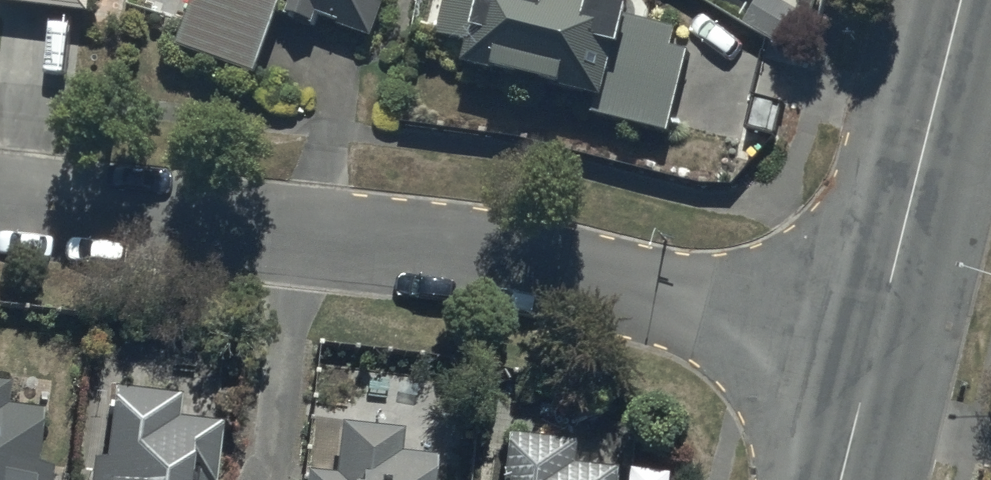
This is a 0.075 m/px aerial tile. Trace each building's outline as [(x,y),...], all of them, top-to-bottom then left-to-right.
[(93,10),(94,0),(0,0),(0,2),(93,10)] [(182,43),(255,70),(278,8),(316,23),(319,14),(374,35),(386,0),(197,0),(182,43)] [(443,36),(473,43),(470,57),(566,78),(564,88),(599,95),(595,113),(673,130),(692,43),(673,38),(676,23),(628,13),(631,0),(451,0),(443,36)] [(0,380),(0,479),(49,479),(50,462),(39,462),(40,405),(4,404),(5,380),(0,380)] [(193,476),(215,479),(223,425),(178,419),(181,397),(114,388),(103,461),(94,460),(91,479),(192,479),(193,476)] [(449,453),(416,450),(418,425),(356,420),(352,471),(318,468),(317,479),(447,479),(449,453)] [(632,474),(591,470),(593,445),(527,439),(523,479),(631,479),(632,474)]
